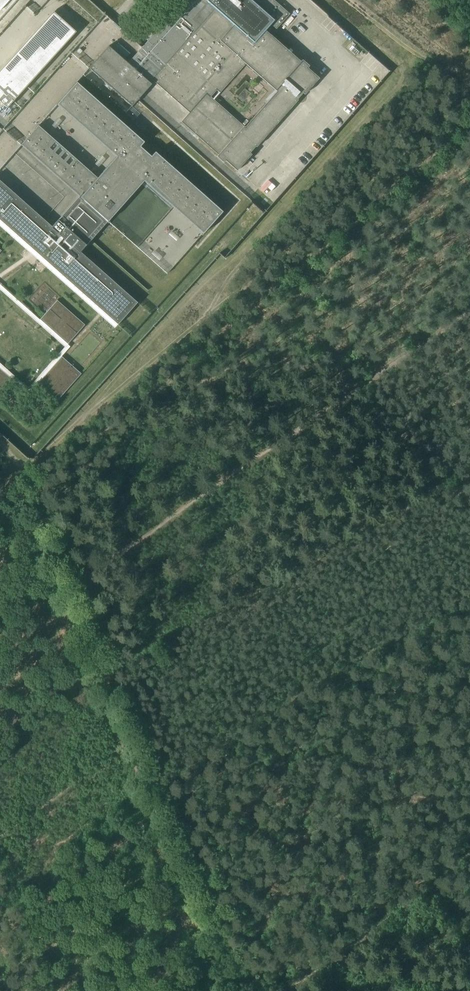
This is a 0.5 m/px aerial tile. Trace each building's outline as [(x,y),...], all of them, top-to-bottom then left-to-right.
[(237,169),(250,154),(248,152),(253,146),(255,147),(297,99),(296,98),(301,93),(303,94),(319,77),(307,66),(308,65),(301,59),(300,60),(266,29),(272,22),(276,25),(288,11),(276,0),(183,0),(126,64),(107,47),(88,68),(131,106),(153,81),(188,112),(179,122),(216,155),(215,156),(222,162),(224,160),(232,168),(237,169)] [(7,104),(70,33),(71,32),(71,31),(71,30),(70,30),(68,28),(70,26),(53,10),(52,10),(51,10),(50,10),(49,10),(0,66),(0,100),(4,104),(5,104),(6,104),(7,104)] [(134,146),(138,141),(75,85),(56,107),(111,156),(93,177),(38,128),(20,147),(74,196),(47,227),(0,184),(0,225),(111,324),(132,302),(75,252),(139,181),(197,234),(217,212),(149,152),(145,156),(134,146)] [(85,325),(57,300),(40,319),(67,345),(85,325)] [(80,374),(61,357),(37,384),(56,402),(80,374)] [(0,370),(0,393),(11,381),(0,370)]
